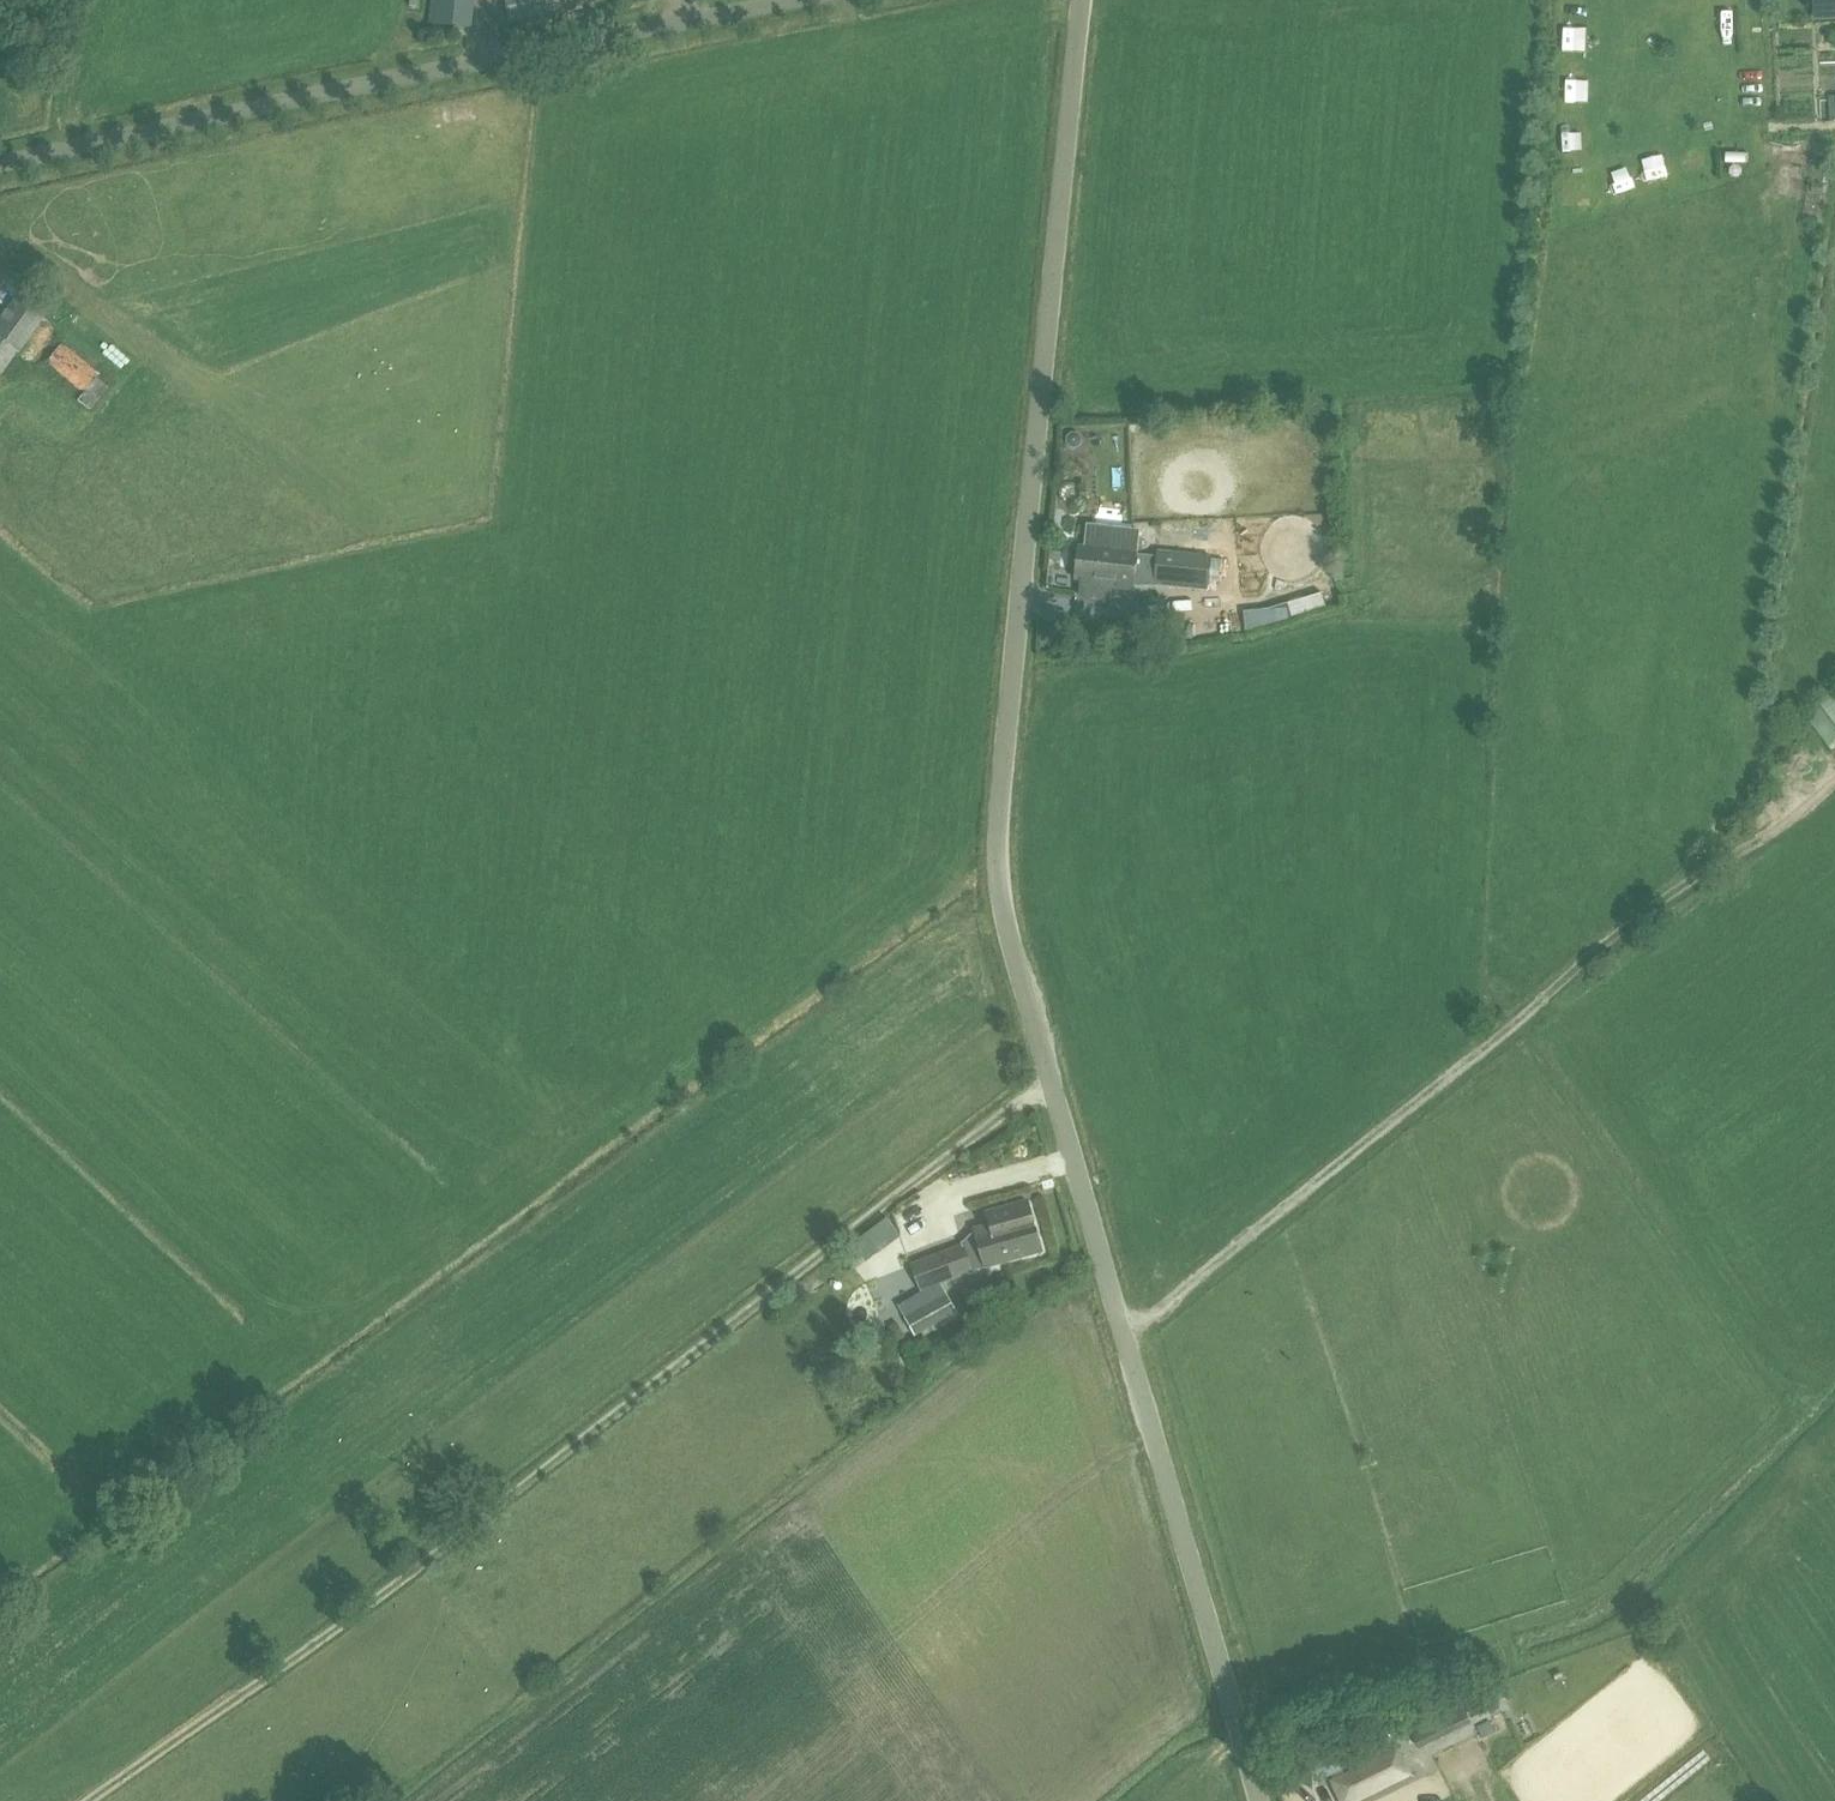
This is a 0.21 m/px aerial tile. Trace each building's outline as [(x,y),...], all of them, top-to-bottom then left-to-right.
[(427,21),(474,28),(476,0),(429,0),(427,21)] [(582,0),(504,0),(508,22),(584,8),(582,0)] [(1834,16),(1834,0),(1815,0),(1816,17),(1834,16)] [(17,348),(21,350),(43,317),(13,296),(0,315),(0,337),(17,348)] [(17,348),(0,337),(0,372),(17,348)] [(107,387),(95,376),(98,373),(60,344),(45,363),(82,393),(76,401),(90,410),(107,387)] [(1132,589),(1133,587),(1155,587),(1155,582),(1158,557),(1136,555),(1137,548),(1136,548),(1138,531),(1119,529),(1117,550),(1080,546),(1077,579),(1112,583),(1111,587),(1132,589)] [(1216,546),(1215,572),(1232,573),(1233,547),(1216,546)] [(1158,557),(1155,582),(1209,587),(1212,556),(1158,550),(1158,557)] [(1288,602),(1293,617),(1327,606),(1323,592),(1288,602)] [(1247,631),(1278,622),(1277,609),(1262,610),(1245,611),(1247,631)] [(985,1267),(1042,1250),(1027,1199),(986,1210),(990,1222),(974,1227),(985,1267)] [(921,1289),(973,1270),(962,1242),(911,1261),(921,1289)] [(947,1294),(905,1317),(915,1334),(956,1310),(947,1294)] [(1419,1749),(1459,1730),(1449,1709),(1409,1728),(1419,1749)] [(1413,1775),(1399,1746),(1329,1780),(1339,1800),(1361,1800),(1413,1775)] [(1337,1751),(1307,1767),(1309,1770),(1316,1784),(1346,1768),(1339,1755),(1337,1751)]
